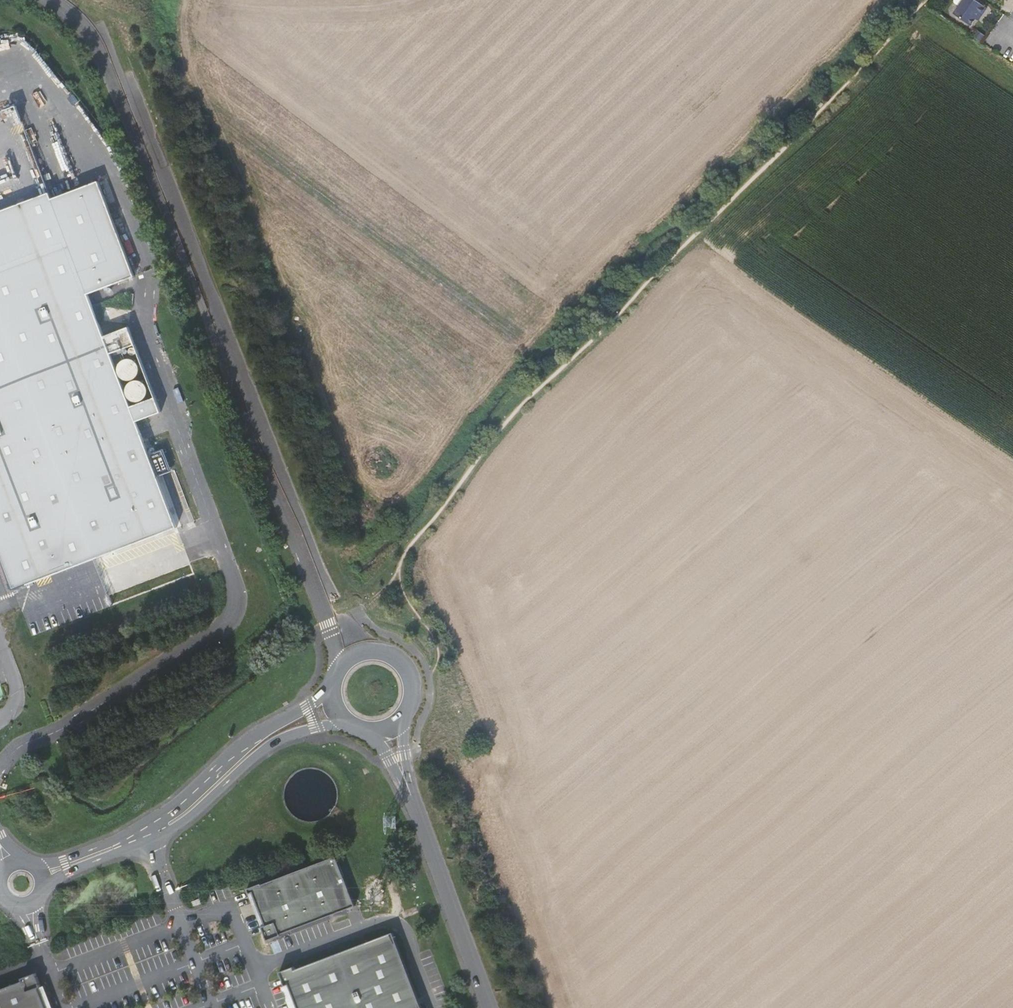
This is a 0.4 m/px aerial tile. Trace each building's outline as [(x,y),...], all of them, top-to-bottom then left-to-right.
[(979,0),(958,0),(952,9),(969,21),(973,14),(977,9),(979,11),(985,4),(979,0)] [(131,406),(111,354),(135,345),(129,327),(104,336),(88,294),(134,276),(99,182),(52,199),(49,192),(0,211),(0,460),(131,406)] [(0,460),(0,555),(10,581),(13,590),(20,587),(178,527),(137,421),(161,412),(155,397),(131,406),(0,460)] [(85,596),(28,617),(33,631),(90,611),(85,596)] [(356,906),(337,856),(262,884),(262,883),(248,888),(250,894),(254,892),(266,925),(262,927),(268,941),(282,935),(281,934),(356,906)] [(257,912),(262,927),(266,925),(254,892),(250,894),(257,912)] [(202,903),(200,898),(192,901),(194,906),(202,903)] [(394,932),(294,970),(293,966),(280,971),(286,986),(290,984),(299,1007),(422,1007),(394,932)] [(39,989),(43,987),(38,973),(24,979),(25,981),(0,991),(0,1007),(47,1007),(39,989)] [(290,984),(286,986),(283,987),(291,1007),(299,1007),(290,984)] [(39,989),(47,1007),(53,1007),(45,987),(43,987),(39,989)]
